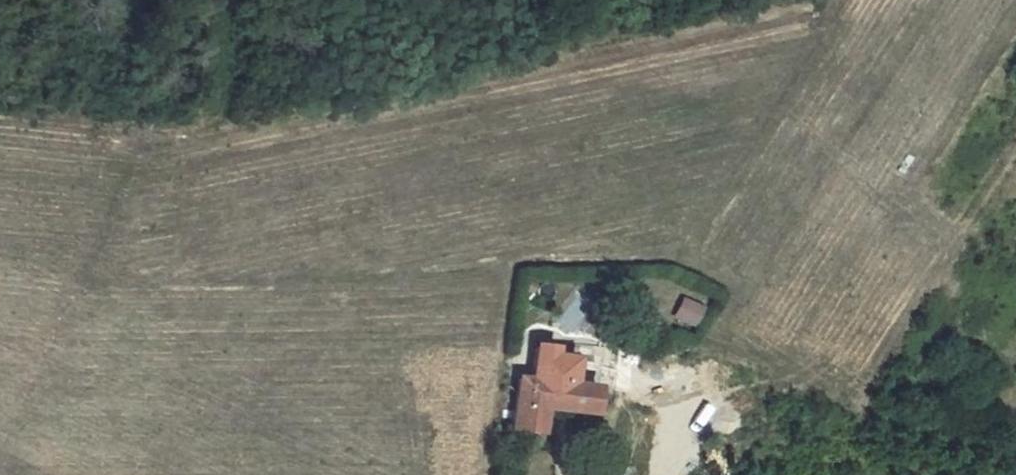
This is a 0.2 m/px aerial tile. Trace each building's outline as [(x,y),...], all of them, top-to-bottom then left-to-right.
[(674,321),(696,327),(701,305),(680,299),(674,321)] [(557,427),(611,426),(618,395),(532,390),(523,441),(555,442),(557,427)]
